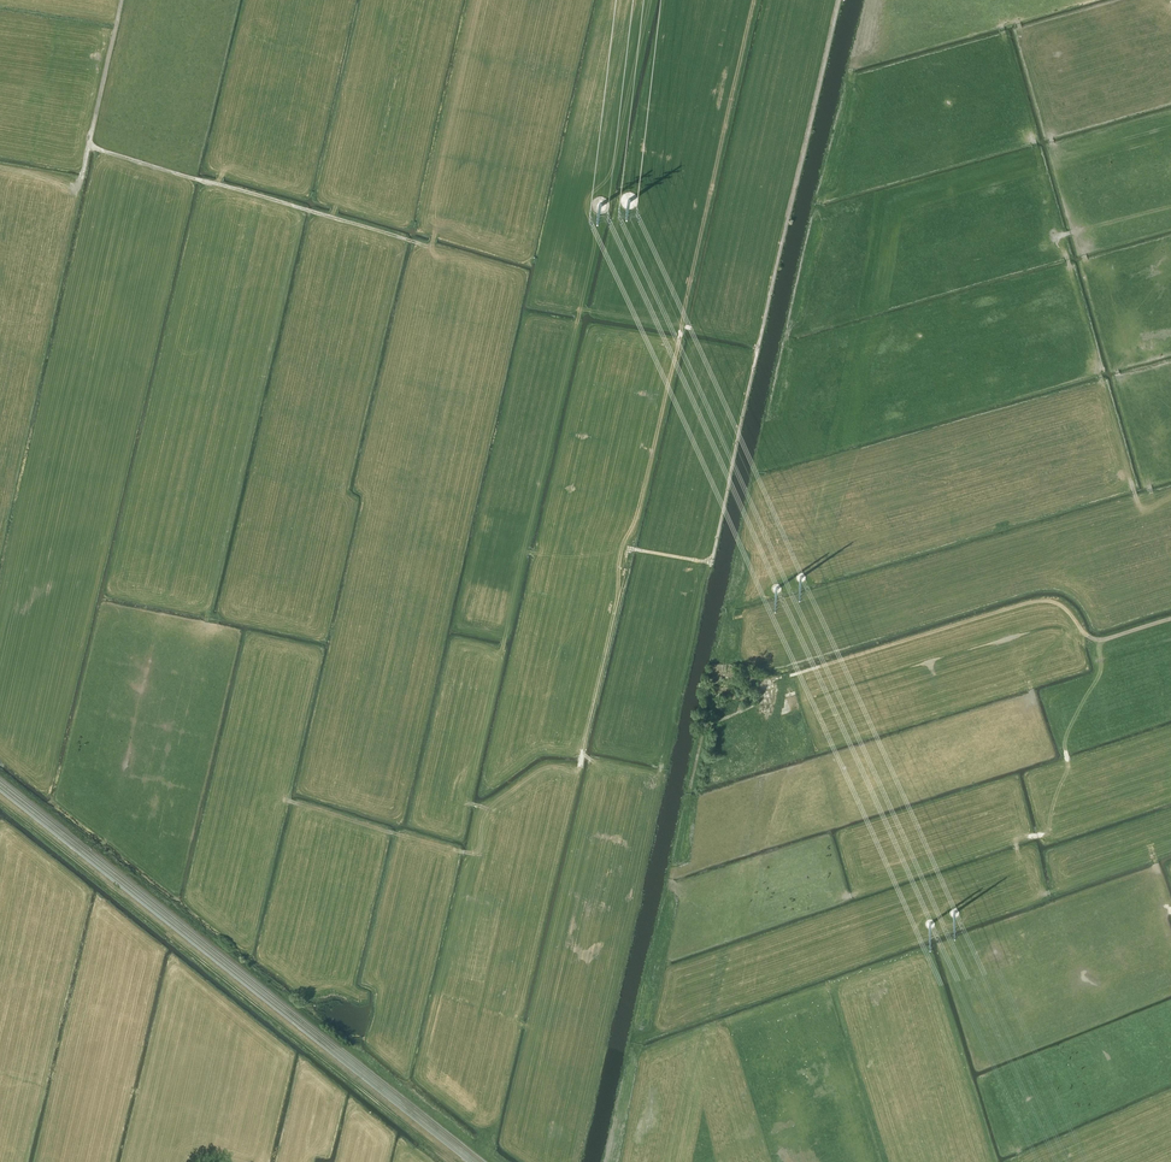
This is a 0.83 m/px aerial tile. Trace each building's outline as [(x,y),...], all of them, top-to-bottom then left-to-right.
[(908,901),(919,898),(919,895),(914,896),(913,893),(918,892),(917,889),(905,892),(908,901)]
